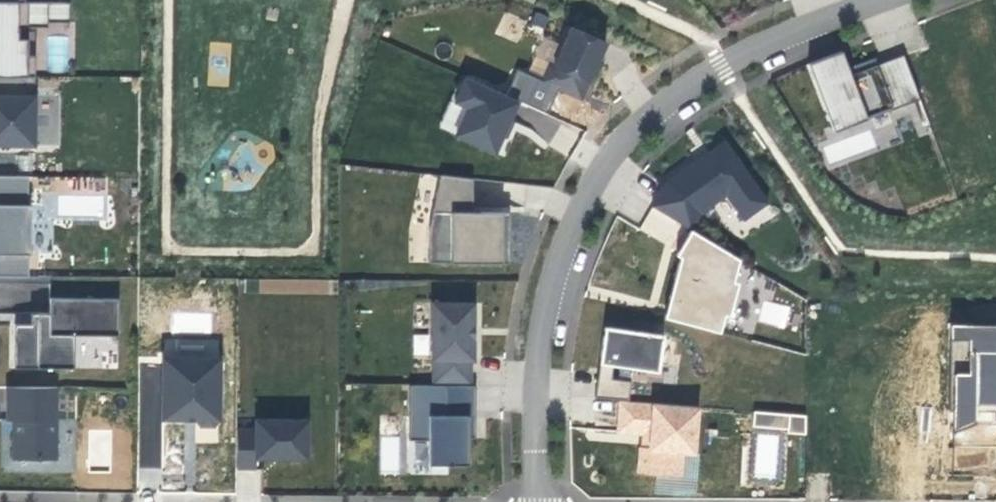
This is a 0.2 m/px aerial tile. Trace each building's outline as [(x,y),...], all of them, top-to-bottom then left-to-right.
[(27,76),(27,55),(27,27),(47,27),(47,22),(47,2),(24,1),(24,0),(0,0),(0,76),(27,76)] [(47,2),(47,22),(68,22),(68,2),(47,2)] [(582,98),(605,41),(570,26),(554,65),(549,63),(542,81),(582,98)] [(903,55),(875,65),(850,75),(847,68),(841,52),(807,64),(833,132),(865,120),(864,117),(890,108),(891,110),(920,100),(903,55)] [(873,59),(847,68),(850,75),(875,65),(873,59)] [(438,130),(497,156),(522,102),(463,75),(438,130)] [(0,76),(0,145),(34,145),(34,76),(27,76),(0,76)] [(549,146),(559,119),(521,104),(517,115),(530,119),(524,136),(549,146)] [(890,108),(864,117),(865,120),(891,110),(890,108)] [(724,141),(708,152),(710,155),(698,164),(696,160),(666,181),(651,207),(690,230),(700,213),(726,195),(743,219),(767,202),(724,141)] [(708,152),(696,160),(698,164),(710,155),(708,152)] [(27,176),(0,175),(0,275),(28,276),(28,254),(29,254),(30,204),(27,204),(27,176)] [(472,178),(440,175),(429,230),(429,262),(509,263),(509,212),(472,211),(472,178)] [(739,259),(690,230),(676,255),(680,258),(669,299),(676,301),(671,319),(719,332),(724,315),(733,281),(739,259)] [(728,316),(737,282),(733,281),(724,315),(728,316)] [(87,297),(117,296),(117,285),(86,286),(87,297)] [(117,335),(117,298),(48,297),(48,312),(36,312),(36,323),(20,323),(13,323),(13,367),(73,368),(73,335),(117,335)] [(676,301),(669,299),(664,318),(671,319),(676,301)] [(765,301),(759,321),(784,329),(791,308),(765,301)] [(474,302),(432,302),(431,359),(433,359),(433,385),(470,385),(471,360),(473,360),(474,302)] [(36,323),(36,312),(20,312),(20,323),(36,323)] [(954,373),(953,422),(995,422),(995,326),(951,325),(951,361),(968,361),(968,373),(954,373)] [(603,330),(602,368),(662,370),(663,331),(603,330)] [(412,335),(413,356),(430,355),(429,334),(412,335)] [(162,388),(162,419),(185,419),(185,414),(196,414),(195,419),(200,425),(213,426),(218,420),(219,358),(163,357),(172,381),(162,388)] [(56,386),(6,385),(5,420),(11,420),(15,420),(15,432),(11,432),(11,458),(55,459),(56,386)] [(469,440),(469,417),(475,417),(475,386),(410,385),(408,418),(428,417),(428,466),(468,466),(469,440)] [(638,434),(638,476),(698,477),(699,404),(617,403),(617,434),(638,434)] [(754,412),(753,429),(806,432),(807,415),(754,412)] [(254,429),(236,429),(236,468),(255,469),(255,458),(306,459),(306,419),(254,418),(254,429)] [(162,468),(163,424),(139,424),(139,468),(162,468)] [(781,477),(779,429),(753,430),(756,478),(781,477)] [(379,472),(400,472),(400,437),(380,436),(379,472)]
